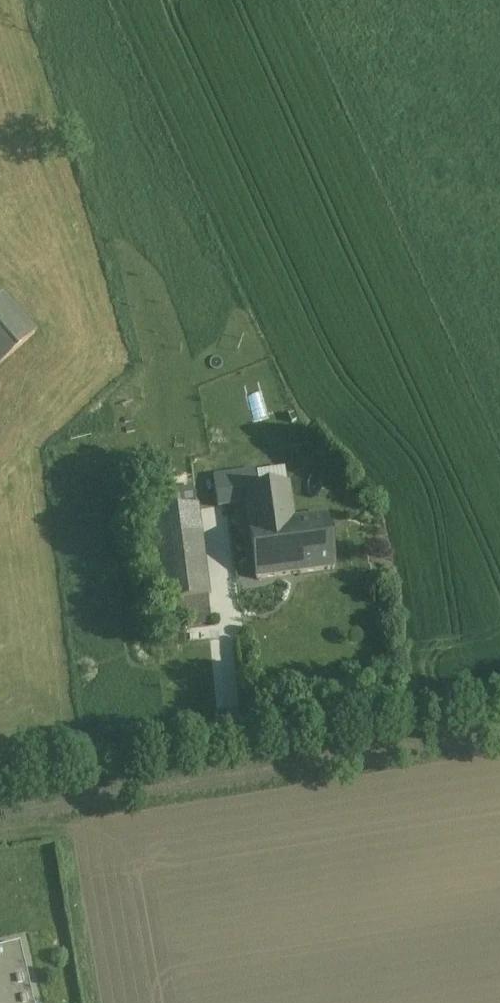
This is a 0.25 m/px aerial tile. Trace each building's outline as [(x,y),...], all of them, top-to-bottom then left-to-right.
[(36,331),(0,290),(0,363),(36,331)] [(218,505),(247,501),(246,490),(288,484),(285,467),(214,477),(218,505)] [(191,474),(152,479),(170,619),(210,614),(191,474)] [(247,501),(258,579),(333,569),(326,515),(293,520),(288,484),(246,490),(247,501)] [(0,949),(0,1002),(32,1002),(19,945),(0,949)]
